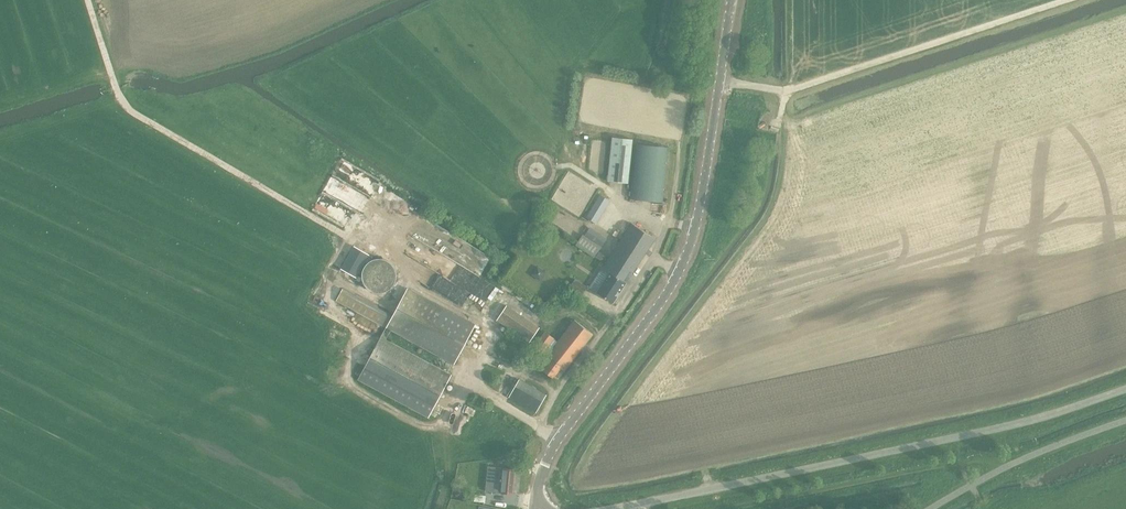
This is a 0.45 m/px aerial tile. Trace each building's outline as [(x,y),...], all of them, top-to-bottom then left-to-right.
[(613,137),(609,181),(628,183),(633,139),(613,137)] [(664,202),(669,147),(636,144),(630,199),(664,202)] [(597,292),(613,303),(655,239),(632,223),(603,268),(610,272),(597,292)] [(583,234),(578,241),(576,245),(594,257),(601,246),(583,234)] [(363,250),(348,278),(356,283),(371,255),(363,250)] [(599,252),(596,257),(600,260),(604,255),(599,252)] [(538,266),(532,274),(540,280),(546,272),(538,266)] [(576,279),(569,288),(581,297),(588,287),(576,279)] [(381,337),(365,367),(358,380),(429,418),(452,375),(386,339),(391,330),(455,364),(476,325),(408,288),(393,315),(343,289),(337,300),(387,327),(381,337)] [(507,305),(496,321),(529,343),(540,327),(507,305)] [(575,320),(540,367),(557,380),(593,334),(575,320)] [(555,339),(545,331),(533,346),(543,354),(555,339)] [(536,413),(547,395),(520,379),(509,397),(536,413)] [(489,466),(486,491),(513,494),(516,469),(489,466)]
